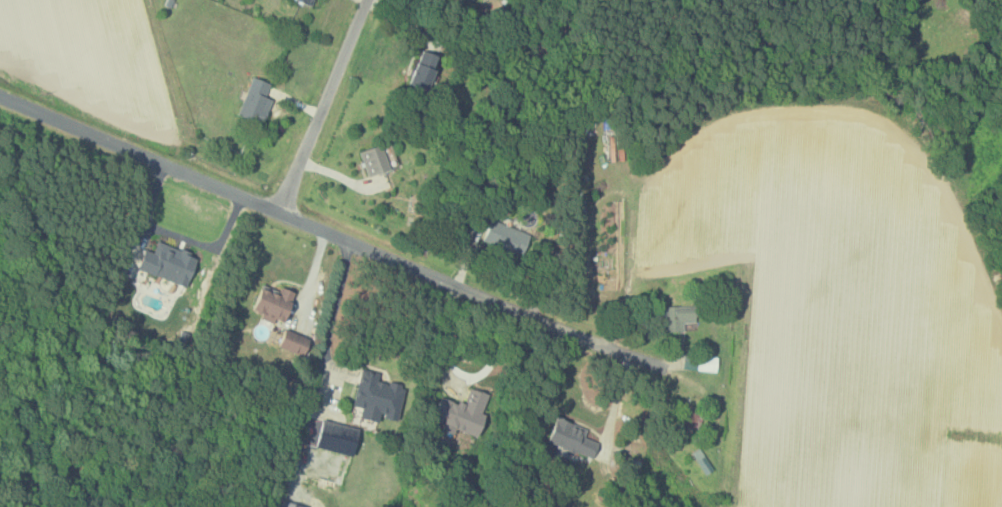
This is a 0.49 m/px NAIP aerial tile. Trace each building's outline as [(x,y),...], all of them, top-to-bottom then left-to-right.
[(442,53),(423,48),(412,83),(432,89),(442,53)] [(274,98),(266,95),(272,82),(254,75),(239,113),(264,123),(274,98)] [(371,176),(393,167),(382,142),(360,151),(371,176)] [(532,232),(493,219),(486,241),(524,253),(532,232)] [(189,286),(200,255),(159,240),(155,251),(146,248),(139,269),(189,286)] [(280,290),(263,284),(254,309),(262,312),(261,317),(275,322),(277,318),(285,321),(297,291),(282,285),(280,290)] [(668,330),(686,331),(686,321),(698,321),(698,304),(668,304),(668,330)] [(305,355),(312,337),(286,327),(280,345),(305,355)] [(690,369),(719,370),(719,355),(691,354),(690,369)] [(354,404),(364,406),(362,416),(381,421),(382,415),(400,419),(407,385),(379,379),(381,371),(362,367),(354,404)] [(588,430),(560,415),(548,439),(591,462),(601,443),(585,435),(588,430)] [(355,454),(361,427),(323,419),(322,420),(306,417),(301,443),(355,454)] [(715,469),(701,447),(692,452),(707,474),(715,469)]
